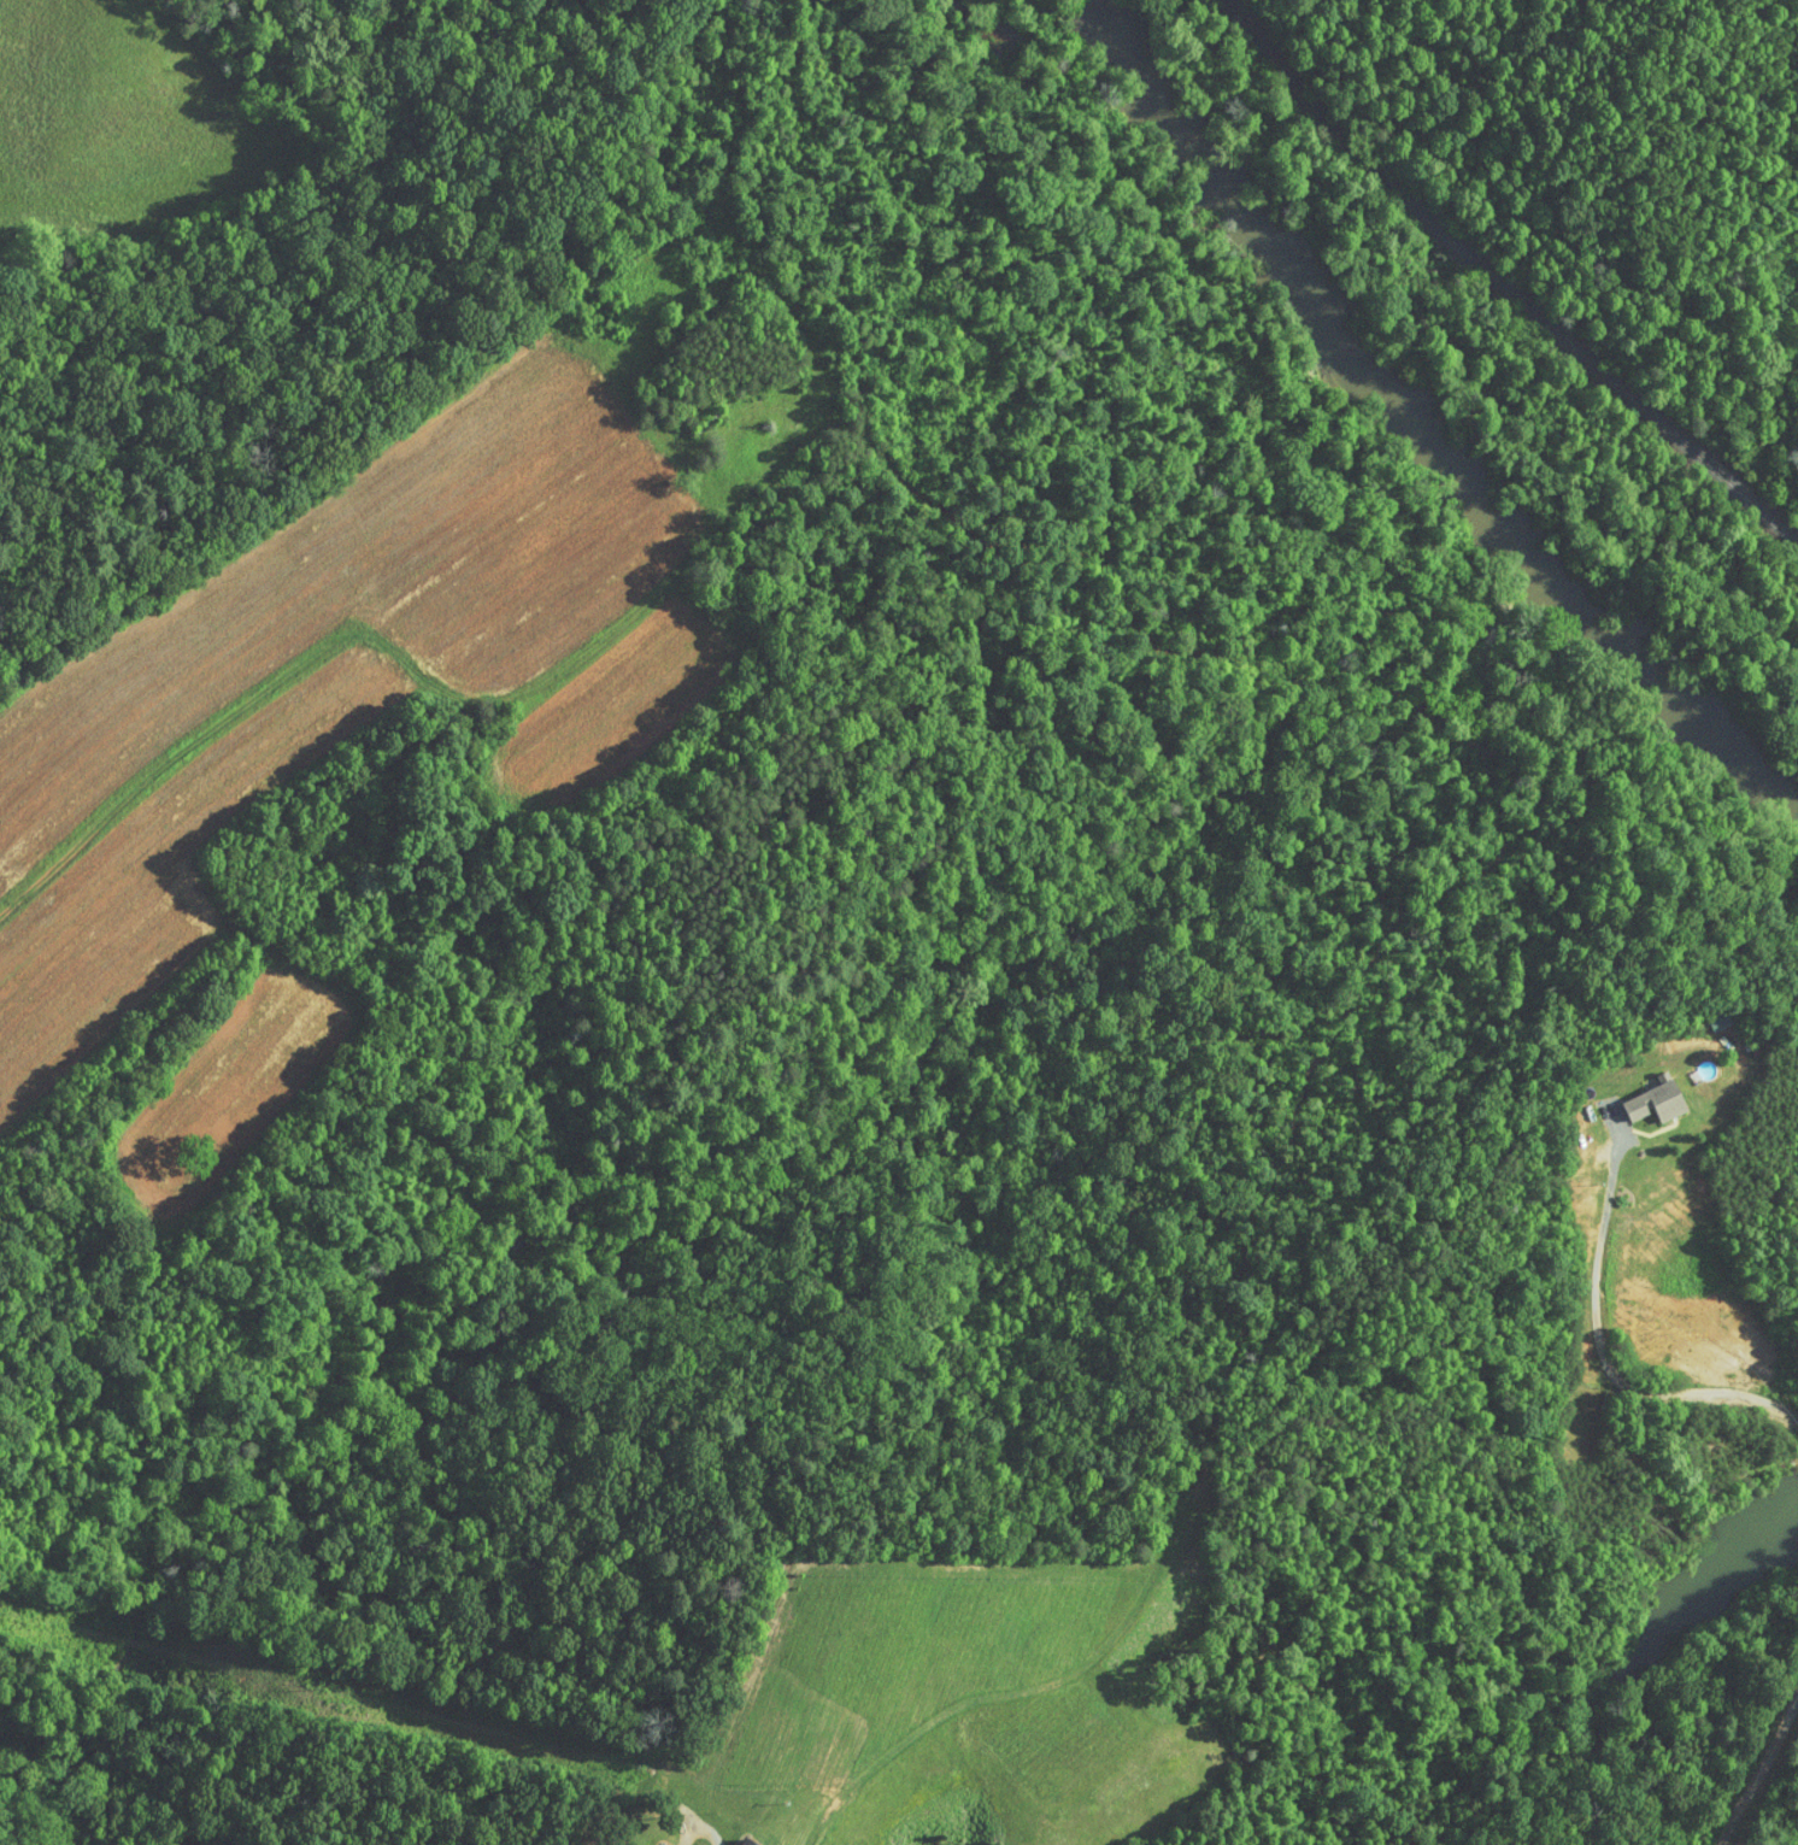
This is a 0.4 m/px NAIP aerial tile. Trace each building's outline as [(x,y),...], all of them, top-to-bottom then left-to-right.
[(1603,1094),(1611,1114),(1636,1103),(1642,1116),(1668,1104),(1654,1071),(1603,1094)] [(745,1840),(724,1829),(715,1844),(742,1844),(745,1840)]
